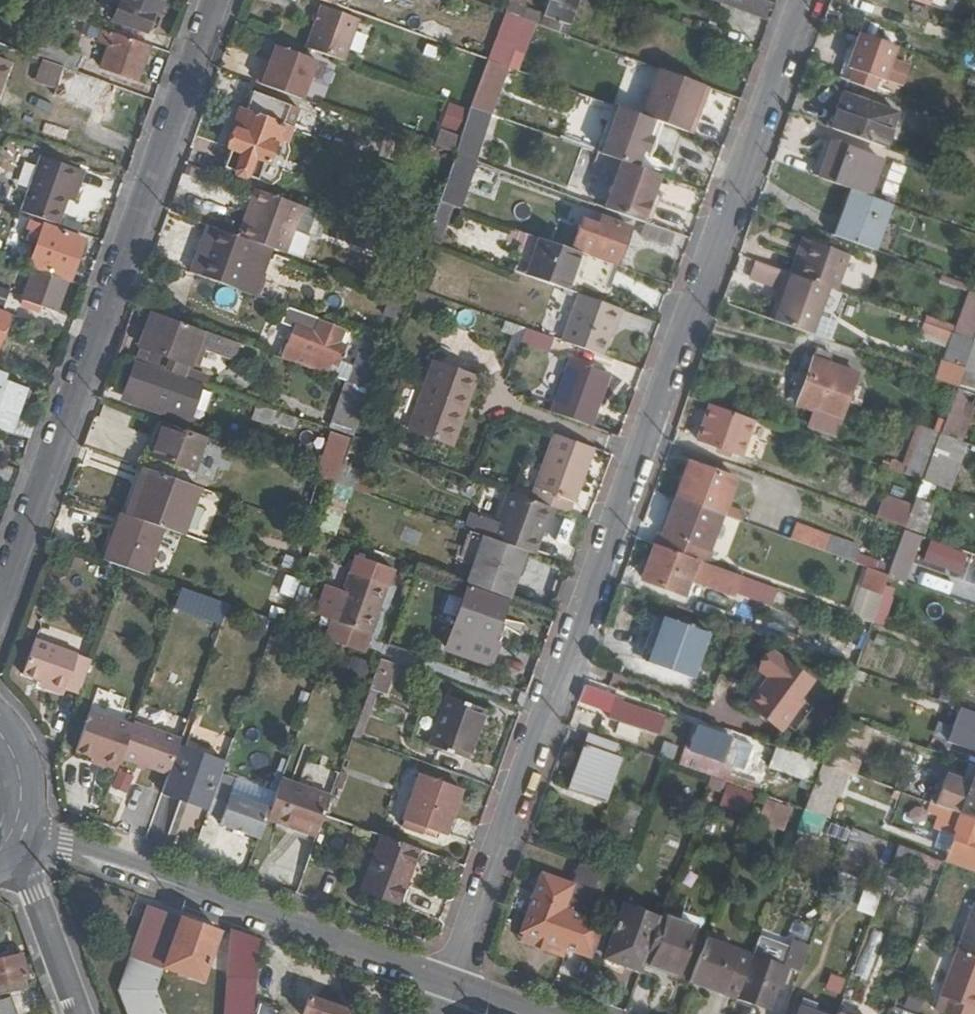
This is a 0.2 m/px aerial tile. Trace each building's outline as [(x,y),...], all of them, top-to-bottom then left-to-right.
[(163,0),(120,0),(114,17),(147,28),(154,11),(158,13),(163,0)] [(346,10),(350,0),(319,0),(346,10)] [(506,11),(523,17),(526,8),(523,7),(525,0),(510,0),(506,11)] [(540,23),(565,32),(576,0),(547,0),(540,23)] [(775,3),(766,0),(719,0),(770,17),(775,3)] [(321,6),(306,48),(344,62),(358,20),(321,6)] [(523,17),(506,11),(496,39),(515,46),(525,18),(523,17)] [(137,77),(149,44),(113,31),(101,65),(137,77)] [(844,79),(880,93),(896,45),(861,32),(844,79)] [(262,67),(256,82),(302,99),(303,99),(316,61),(276,45),(266,69),(262,67)] [(74,68),(79,56),(51,46),(47,57),(74,68)] [(116,85),(40,57),(33,76),(58,86),(56,93),(106,111),(116,85)] [(10,61),(0,58),(0,85),(1,86),(10,61)] [(664,125),(692,135),(699,118),(692,116),(704,84),(682,75),(659,67),(641,117),(653,121),(664,125)] [(553,130),(558,103),(542,100),(546,77),(518,72),(509,123),(553,130)] [(289,106),(253,91),(245,111),(238,129),(233,128),(227,146),(230,148),(224,166),(233,169),(236,176),(245,179),(249,175),(259,179),(265,160),(267,161),(289,106)] [(842,94),(830,129),(884,148),(896,114),(842,94)] [(458,132),(465,107),(448,103),(441,127),(458,132)] [(633,167),(636,168),(653,121),(641,117),(621,110),(604,156),(633,167)] [(452,150),(457,136),(440,129),(434,143),(452,150)] [(822,141),(810,173),(822,177),(833,145),(822,141)] [(833,145),(822,177),(863,192),(867,194),(879,162),(833,145)] [(23,209),(60,223),(69,199),(75,183),(82,185),(87,171),(43,154),(23,209)] [(644,222),(661,177),(636,168),(633,167),(617,212),(641,221),(644,222)] [(75,183),(69,199),(76,201),(82,185),(75,183)] [(238,234),(256,240),(285,250),(301,204),(265,191),(254,187),(248,205),(253,206),(248,222),(243,221),(238,234)] [(863,222),(854,244),(874,251),(891,202),(867,194),(863,192),(854,218),(863,222)] [(438,243),(452,205),(438,200),(424,238),(438,243)] [(248,205),(243,221),(248,222),(253,206),(248,205)] [(620,262),(632,228),(601,217),(597,228),(581,222),(573,245),(620,262)] [(671,245),(675,233),(644,222),(641,221),(638,228),(644,231),(642,235),(671,245)] [(72,276),(85,238),(47,224),(32,261),(72,276)] [(215,225),(198,273),(239,287),(256,240),(238,234),(215,225)] [(607,285),(615,265),(524,231),(517,251),(521,253),(515,270),(565,288),(571,272),(607,285)] [(800,256),(807,238),(800,236),(794,253),(800,256)] [(800,256),(793,274),(826,285),(834,288),(847,253),(807,238),(800,256)] [(783,270),(758,261),(752,278),(777,287),(777,286),(783,270)] [(59,310),(71,281),(35,268),(25,298),(59,310)] [(780,300),(773,321),(809,334),(826,285),(793,274),(783,270),(777,286),(785,288),(780,300)] [(777,286),(777,287),(773,298),(780,300),(785,288),(777,286)] [(561,340),(602,354),(613,322),(617,322),(623,308),(577,292),(561,340)] [(292,326),(281,357),(327,373),(329,367),(332,361),(338,363),(351,329),(321,318),(322,317),(284,303),(278,320),(292,326)] [(200,328),(151,311),(139,343),(141,344),(136,357),(203,381),(207,370),(186,362),(187,361),(188,361),(194,345),(230,357),(235,341),(200,328)] [(9,316),(0,313),(0,343),(9,316)] [(947,345),(953,326),(925,317),(919,336),(947,345)] [(553,337),(525,327),(520,341),(548,351),(553,337)] [(958,387),(974,392),(974,339),(958,387)] [(824,361),(828,351),(819,348),(798,401),(814,407),(808,424),(835,433),(858,373),(824,361)] [(351,381),(371,388),(381,359),(362,351),(353,376),(351,381)] [(458,406),(469,372),(432,359),(408,428),(451,443),(464,407),(458,406)] [(551,411),(591,426),(609,375),(569,360),(551,411)] [(131,394),(128,401),(159,412),(172,376),(132,361),(122,390),(131,394)] [(327,373),(351,381),(353,376),(329,367),(327,373)] [(475,374),(469,372),(458,406),(464,407),(475,374)] [(0,378),(0,428),(11,432),(17,417),(28,388),(0,378)] [(119,398),(128,401),(131,394),(122,390),(119,398)] [(270,424),(272,419),(276,409),(257,402),(251,417),(270,424)] [(756,420),(711,404),(699,438),(743,455),(756,420)] [(293,426),(296,417),(276,409),(272,419),(293,426)] [(11,432),(33,439),(38,424),(17,417),(11,432)] [(328,439),(332,430),(296,417),(293,426),(328,439)] [(206,436),(163,420),(151,454),(194,470),(206,436)] [(354,435),(332,428),(332,430),(328,439),(318,463),(320,465),(316,475),(337,483),(354,435)] [(551,508),(569,515),(573,504),(575,505),(594,449),(554,434),(534,490),(530,500),(551,508)] [(920,436),(906,474),(924,481),(938,442),(920,436)] [(947,489),(974,499),(974,481),(967,478),(974,461),(974,457),(974,455),(961,450),(947,489)] [(692,463),(679,498),(724,514),(740,520),(744,511),(728,505),(737,479),(692,463)] [(146,467),(129,514),(142,518),(161,525),(181,532),(199,486),(146,467)] [(339,528),(348,488),(332,484),(323,524),(339,528)] [(525,550),(535,554),(551,508),(509,492),(491,538),(525,550)] [(887,497),(879,518),(908,528),(915,507),(887,497)] [(724,514),(679,498),(669,524),(662,546),(707,562),(724,514)] [(105,559),(121,565),(144,573),(161,525),(142,518),(129,514),(122,511),(105,559)] [(795,525),(789,538),(852,561),(856,548),(795,525)] [(888,576),(906,582),(921,536),(902,530),(888,576)] [(467,583),(509,598),(525,550),(491,538),(484,536),(467,583)] [(707,562),(662,546),(650,580),(686,593),(691,575),(738,593),(745,576),(707,562)] [(849,616),(861,620),(853,645),(863,648),(870,623),(881,626),(895,578),(863,568),(849,616)] [(388,587),(351,573),(333,620),(371,634),(388,587)] [(284,575),(278,595),(293,599),(299,579),(284,575)] [(508,602),(470,589),(448,650),(464,655),(465,650),(493,660),(500,642),(495,640),(503,618),(508,602)] [(663,616),(651,648),(697,665),(709,633),(663,616)] [(508,620),(503,618),(495,640),(500,642),(508,620)] [(63,690),(76,695),(89,659),(31,637),(18,673),(39,681),(63,690)] [(697,665),(651,648),(647,661),(693,677),(697,665)] [(491,665),(493,660),(465,650),(464,655),(491,665)] [(771,678),(764,689),(803,703),(804,700),(801,698),(813,680),(775,654),(763,672),(771,678)] [(386,692),(396,662),(381,657),(370,686),(386,692)] [(60,697),(63,690),(39,681),(37,688),(60,697)] [(619,695),(586,684),(580,699),(614,712),(613,715),(660,732),(666,714),(618,698),(619,695)] [(803,703),(764,689),(751,708),(782,731),(803,703)] [(487,708),(447,694),(430,743),(469,758),(487,708)] [(962,707),(950,742),(974,750),(974,712),(962,707)] [(102,765),(116,771),(121,757),(132,725),(93,711),(78,751),(96,757),(104,760),(102,765)] [(121,757),(169,774),(180,744),(181,740),(133,724),(132,725),(121,757)] [(727,734),(705,725),(695,750),(719,758),(727,734)] [(620,742),(590,731),(570,790),(606,803),(622,758),(615,756),(620,742)] [(163,793),(210,809),(220,782),(227,761),(180,744),(169,774),(163,793)] [(824,763),(777,746),(760,793),(795,806),(808,811),(824,763)] [(94,763),(102,765),(104,760),(96,757),(94,763)] [(962,782),(974,786),(974,765),(969,762),(962,782)] [(732,783),(753,790),(757,779),(737,771),(732,783)] [(463,789),(423,775),(406,820),(447,835),(463,789)] [(925,800),(960,813),(974,818),(974,786),(962,782),(944,775),(934,798),(927,796),(925,800)] [(291,782),(281,778),(271,808),(268,818),(277,821),(291,782)] [(261,837),(268,818),(271,808),(233,795),(235,788),(220,782),(210,809),(209,812),(224,818),(223,823),(261,837)] [(325,815),(331,797),(291,782),(277,821),(318,836),(325,815)] [(755,806),(760,793),(753,790),(732,783),(727,796),(755,806)] [(795,806),(760,793),(755,806),(790,819),(795,806)] [(643,825),(649,808),(615,797),(609,814),(643,825)] [(960,813),(953,831),(958,833),(952,847),(974,855),(974,818),(960,813)] [(413,870),(420,849),(371,831),(366,845),(378,849),(362,891),(404,906),(410,887),(413,888),(414,884),(403,880),(408,868),(413,870)] [(919,868),(925,852),(902,844),(896,860),(919,868)] [(940,866),(943,858),(938,856),(935,864),(940,866)] [(603,867),(584,860),(575,883),(545,873),(524,932),(595,958),(606,926),(585,918),(603,867)] [(879,898),(862,892),(855,911),(872,917),(879,898)] [(167,962),(182,915),(150,903),(133,950),(167,962)] [(960,949),(969,952),(974,935),(974,906),(960,949)] [(629,963),(644,968),(646,962),(662,919),(628,907),(609,962),(627,969),(629,963)] [(662,919),(646,962),(681,975),(700,926),(664,914),(662,919)] [(222,929),(182,915),(167,962),(204,976),(222,929)] [(261,937),(234,927),(229,1013),(254,1013),(256,994),(261,937)] [(707,942),(693,981),(741,998),(755,959),(707,942)] [(755,959),(741,998),(773,1010),(780,990),(787,992),(795,971),(802,974),(811,948),(798,943),(789,968),(756,957),(755,959)] [(969,952),(960,949),(944,994),(953,997),(969,952)] [(167,962),(133,950),(120,986),(130,1013),(170,1013),(159,985),(167,962)] [(947,1013),(962,1013),(966,985),(974,984),(974,954),(969,952),(953,997),(947,1013)] [(27,974),(22,954),(0,958),(0,980),(27,974)] [(0,980),(0,993),(30,987),(27,974),(0,980)] [(281,1003),(256,994),(254,1013),(277,1013),(281,1003)] [(350,1007),(313,994),(305,1013),(307,1013),(347,1013),(350,1007)] [(15,995),(0,1001),(0,1013),(23,1013),(15,995)]
